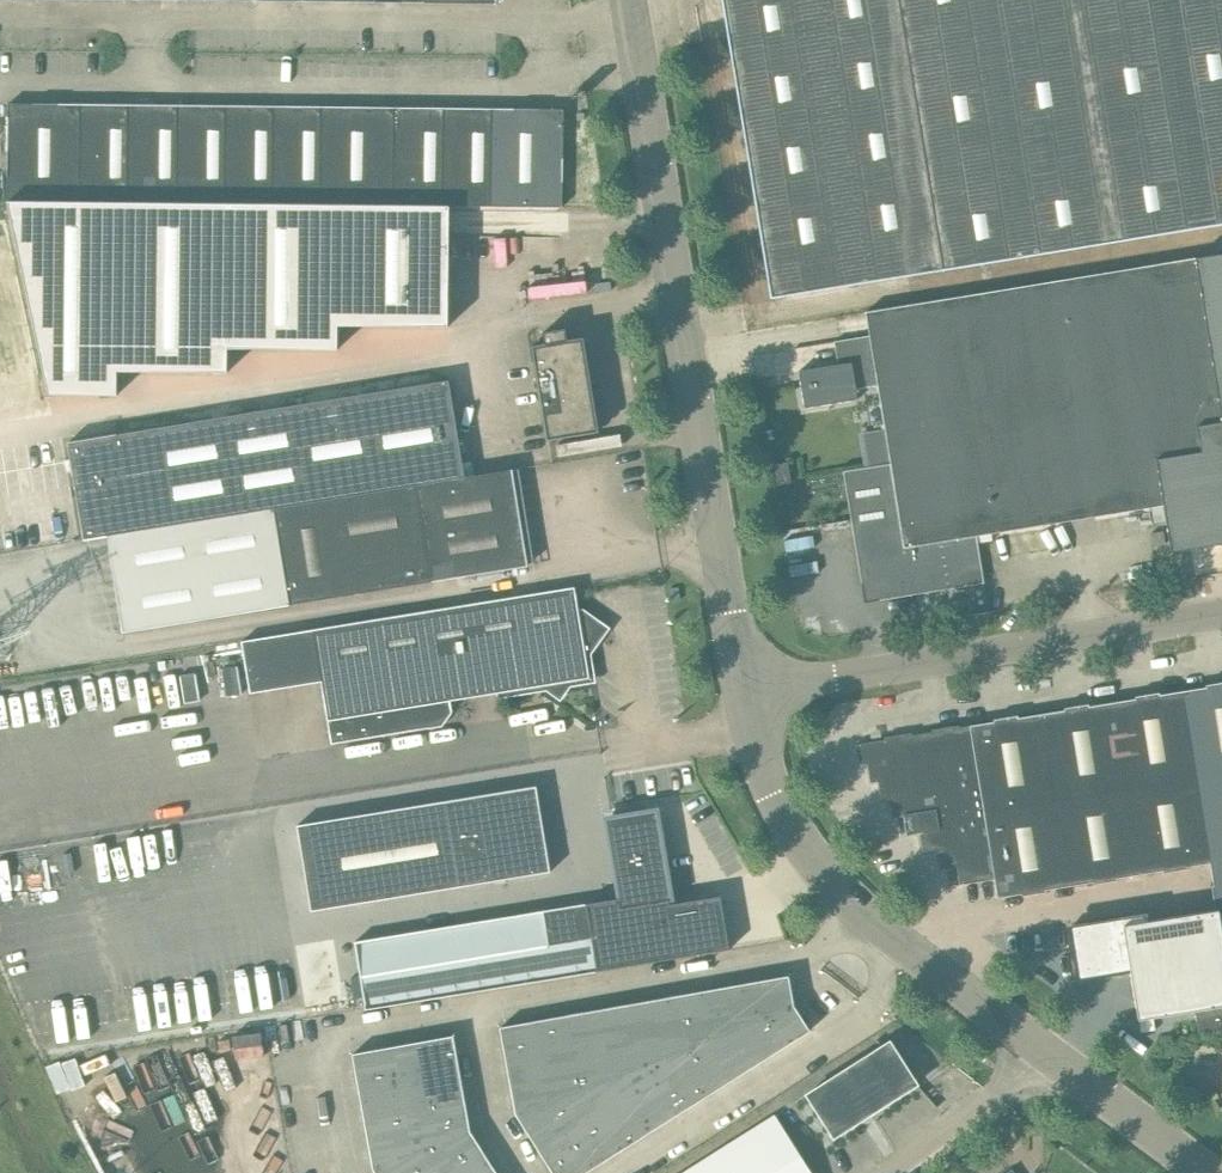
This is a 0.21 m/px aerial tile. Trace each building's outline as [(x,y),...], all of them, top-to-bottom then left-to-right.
[(771,298),(1221,224),(1221,0),(722,0),(771,298)] [(9,103),(8,201),(452,205),(562,207),(563,109),(9,103)] [(449,206),(8,201),(49,394),(117,395),(118,371),(185,372),(227,372),(228,348),(320,349),(338,349),(338,325),(433,326),(448,327),(448,316),(449,206)] [(1194,258),(1221,423),(1221,253),(1194,258)] [(869,335),(877,385),(890,463),(843,471),(865,602),(984,582),(976,535),(1163,505),(1156,458),(1221,447),(1221,423),(1194,258),(866,311),(869,335)] [(567,339),(565,328),(543,331),(545,343),(531,345),(547,440),(599,431),(584,337),(567,339)] [(856,388),(877,385),(869,335),(834,341),(838,364),(799,370),(805,407),(858,399),(856,388)] [(107,534),(465,476),(449,380),(68,442),(83,539),(107,535),(107,534)] [(1156,458),(1163,505),(1171,552),(1221,543),(1221,447),(1156,458)] [(788,462),(771,464),(774,486),(791,483),(788,462)] [(107,534),(107,535),(122,631),(528,565),(512,468),(465,476),(107,534)] [(1163,531),(1151,533),(1153,545),(1165,543),(1163,531)] [(243,641),(251,691),(321,680),(331,743),(441,726),(451,712),(449,700),(566,681),(590,677),(586,654),(604,628),(578,610),(575,592),(575,587),(385,617),(243,641)] [(1221,936),(1221,684),(856,744),(856,746),(858,745),(859,755),(865,761),(866,763),(868,763),(869,772),(875,779),(876,781),(879,781),(880,790),(886,797),(887,799),(890,798),(890,799),(892,807),(898,814),(898,816),(910,814),(916,822),(912,831),(911,831),(912,833),(920,832),(922,841),(928,848),(928,850),(938,848),(939,858),(945,865),(946,867),(957,865),(959,874),(965,881),(965,883),(995,878),(998,897),(1021,893),(1210,862),(1218,909),(1221,936)] [(550,871),(536,786),(297,825),(311,910),(550,871)] [(619,897),(586,903),(592,937),(597,970),(729,949),(720,895),(669,904),(669,900),(671,900),(663,853),(659,854),(656,837),(661,836),(656,810),(623,815),(612,817),(622,880),(616,881),(619,897)] [(586,903),(543,910),(549,944),(554,977),(597,970),(592,937),(586,903)] [(1121,917),(1130,972),(1138,1020),(1195,1011),(1199,1034),(1221,1030),(1221,936),(1218,909),(1216,909),(1166,917),(1149,920),(1147,913),(1123,916),(1121,917)] [(543,910),(471,922),(482,989),(531,981),(554,977),(549,944),(543,910)] [(1121,917),(1074,924),(1083,979),(1130,972),(1121,917)] [(471,922),(355,942),(361,975),(366,1008),(482,989),(471,922)] [(743,983),(750,1022),(794,1005),(788,975),(743,983)] [(743,983),(699,991),(707,1038),(750,1022),(743,983)] [(675,1051),(707,1038),(699,991),(666,997),(675,1051)] [(644,1063),(675,1051),(666,997),(633,1003),(644,1063)] [(644,1063),(633,1003),(600,1009),(612,1075),(643,1063),(644,1063)] [(794,1005),(750,1022),(771,1055),(810,1030),(794,1005)] [(612,1075),(600,1009),(567,1015),(576,1068),(580,1088),(612,1075)] [(567,1015),(534,1021),(544,1074),(576,1068),(567,1015)] [(534,1021),(500,1027),(509,1080),(544,1074),(534,1021)] [(750,1022),(707,1038),(733,1079),(771,1055),(750,1022)] [(419,1041),(430,1103),(464,1098),(453,1035),(419,1041)] [(704,1097),(733,1079),(707,1038),(675,1051),(704,1097)] [(414,1106),(430,1103),(419,1041),(386,1047),(395,1096),(412,1093),(414,1106)] [(917,1083),(890,1042),(807,1094),(834,1136),(917,1083)] [(361,1102),(395,1096),(386,1047),(353,1053),(361,1102)] [(643,1063),(676,1115),(704,1097),(675,1051),(644,1063),(643,1063)] [(676,1115),(643,1063),(612,1075),(648,1133),(676,1115)] [(544,1074),(509,1080),(515,1112),(515,1113),(580,1088),(576,1068),(544,1074)] [(648,1133),(612,1075),(580,1088),(591,1105),(619,1150),(648,1133)] [(533,1141),(562,1123),(591,1105),(580,1088),(515,1113),(533,1141)] [(418,1126),(414,1106),(412,1093),(395,1096),(361,1102),(367,1135),(418,1126)] [(414,1106),(418,1126),(422,1149),(469,1131),(464,1098),(430,1103),(414,1106)] [(562,1123),(591,1168),(619,1150),(591,1105),(562,1123)] [(775,1115),(683,1172),(812,1172),(775,1115)] [(562,1123),(533,1141),(554,1172),(584,1172),(591,1168),(562,1123)] [(418,1126),(367,1135),(373,1168),(422,1149),(418,1126)] [(488,1159),(469,1131),(422,1149),(434,1169),(437,1172),(465,1172),(488,1159)] [(422,1149),(373,1168),(376,1172),(428,1172),(434,1169),(422,1149)] [(465,1172),(497,1172),(488,1159),(465,1172)]
